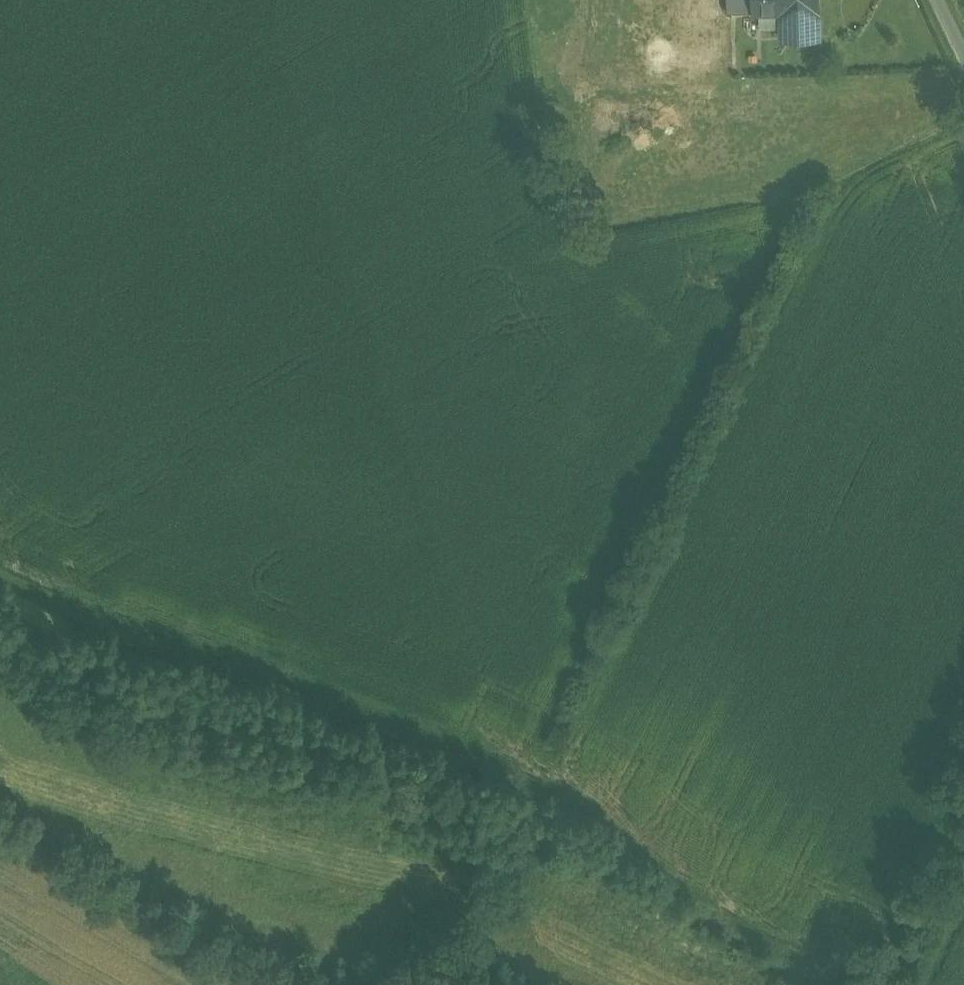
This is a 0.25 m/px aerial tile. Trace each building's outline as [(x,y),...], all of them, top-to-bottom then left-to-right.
[(729,13),(783,12),(784,38),(821,37),(820,0),(729,0),(729,13)]
